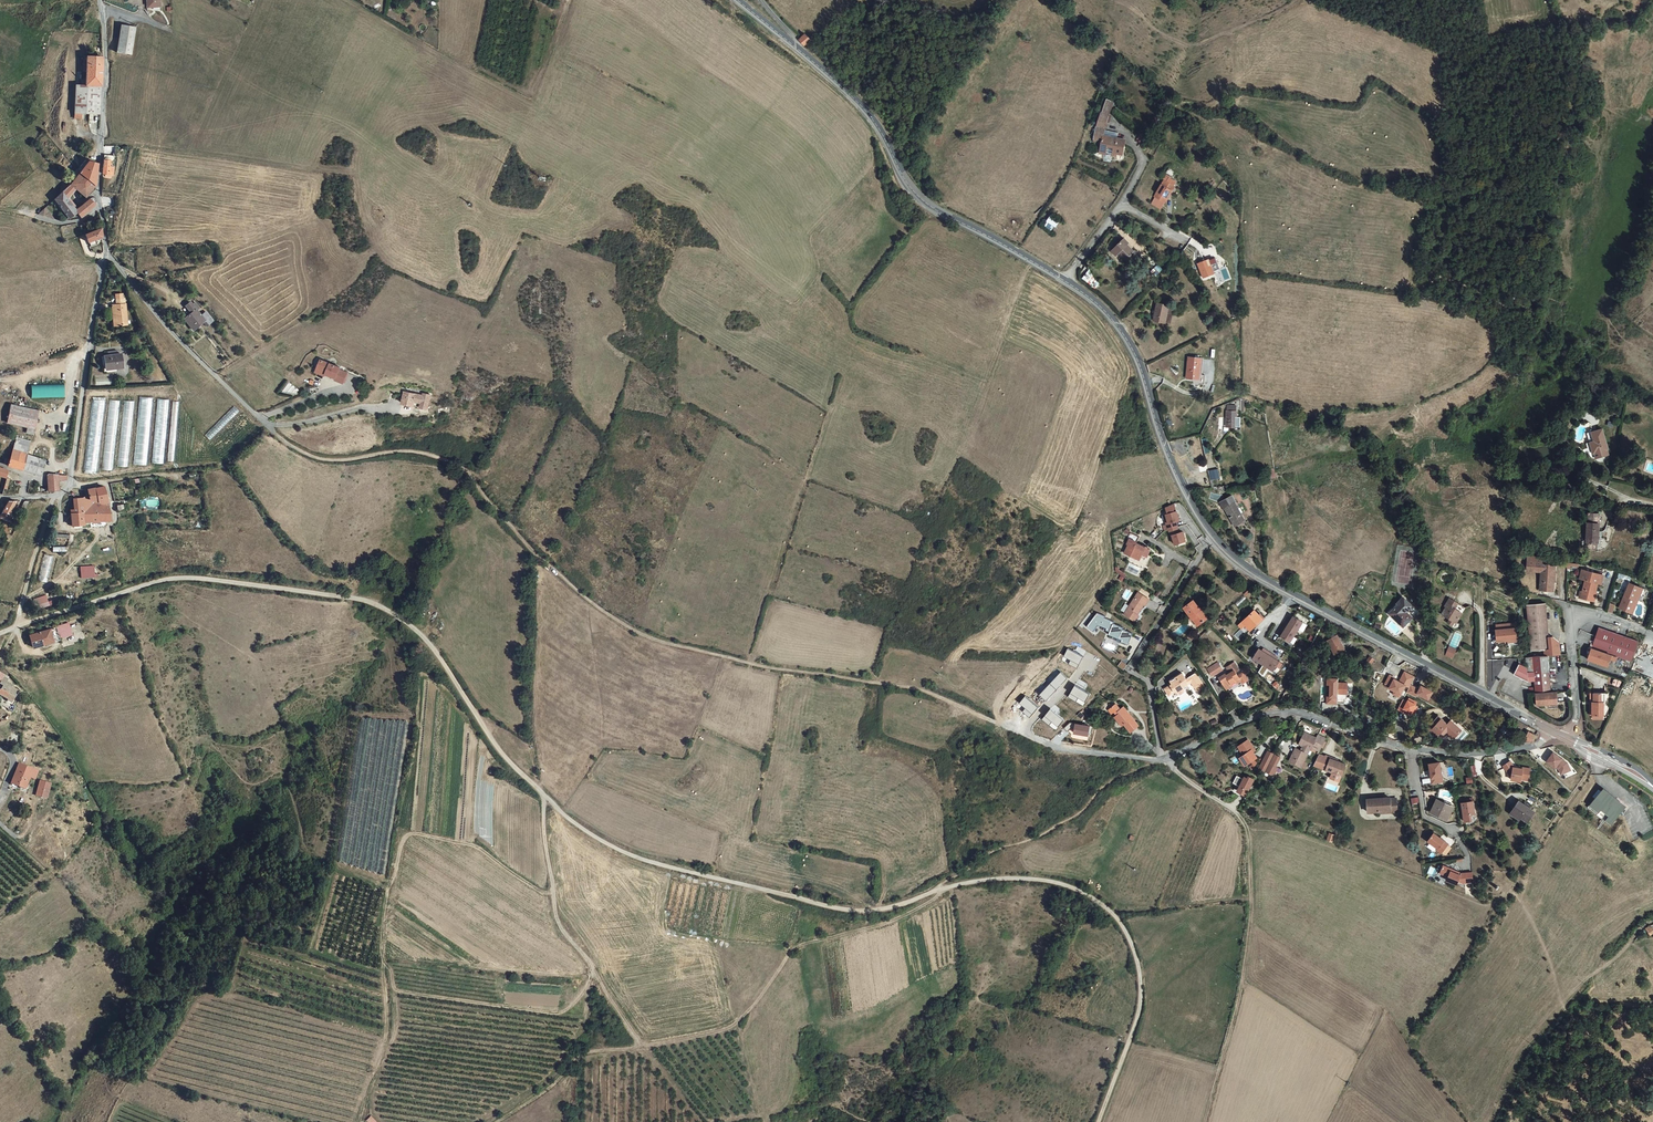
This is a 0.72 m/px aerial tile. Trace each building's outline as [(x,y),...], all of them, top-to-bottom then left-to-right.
[(123,53),(132,25),(118,20),(109,48),(123,53)] [(804,45),(812,40),(806,34),(800,38),(804,45)] [(96,59),(96,53),(80,52),(79,79),(70,80),(70,86),(69,111),(76,112),(76,108),(94,109),(96,59)] [(1096,140),(1100,144),(1097,148),(1103,153),(1106,149),(1110,151),(1113,148),(1117,151),(1126,138),(1119,132),(1123,128),(1111,119),(1127,97),(1126,96),(1128,93),(1122,89),(1114,100),(1112,99),(1099,122),(1106,127),(1096,140)] [(103,150),(102,152),(98,153),(98,172),(104,172),(104,167),(107,167),(107,162),(105,162),(106,150),(103,150)] [(84,178),(90,184),(91,184),(92,161),(82,160),(75,169),(81,175),(84,178)] [(1166,173),(1172,177),(1175,171),(1169,168),(1166,173)] [(70,187),(74,190),(77,187),(74,185),(81,175),(75,169),(67,180),(66,181),(70,187)] [(81,175),(74,185),(77,187),(80,184),(84,178),(81,175)] [(84,178),(80,184),(86,190),(90,184),(84,178)] [(62,198),(70,187),(66,181),(58,192),(50,199),(65,220),(73,213),(76,217),(83,212),(77,204),(71,209),(62,198)] [(1166,204),(1175,187),(1165,181),(1155,199),(1166,204)] [(80,184),(77,187),(74,190),(81,196),(86,190),(80,184)] [(89,208),(92,204),(86,196),(77,204),(83,212),(89,208)] [(45,213),(48,210),(43,205),(33,214),(49,219),(50,220),(45,213)] [(1050,216),(1044,227),(1053,232),(1059,222),(1050,216)] [(99,236),(97,226),(82,233),(86,242),(99,236)] [(1125,239),(1114,251),(1118,255),(1120,253),(1131,263),(1137,257),(1133,253),(1136,250),(1129,244),(1130,243),(1125,239)] [(1216,273),(1210,259),(1199,263),(1204,278),(1216,273)] [(1089,272),(1084,278),(1096,289),(1101,282),(1089,272)] [(112,306),(114,307),(114,320),(125,320),(125,299),(123,300),(123,297),(116,297),(115,299),(112,299),(112,306)] [(180,316),(176,320),(185,330),(195,320),(202,327),(207,323),(199,316),(195,319),(187,310),(190,307),(186,303),(182,306),(180,303),(176,307),(184,316),(182,318),(180,316)] [(1158,304),(1154,321),(1165,324),(1169,306),(1158,304)] [(100,355),(93,356),(95,369),(113,366),(110,353),(107,353),(107,350),(99,351),(100,355)] [(343,380),(347,369),(339,366),(340,364),(321,355),(317,363),(327,367),(325,370),(332,372),(336,374),(335,376),(343,380)] [(1185,377),(1198,378),(1200,357),(1188,356),(1185,377)] [(325,370),(327,367),(317,363),(315,367),(331,374),(332,372),(325,370)] [(284,390),(295,396),(299,389),(288,383),(284,390)] [(31,385),(31,398),(65,397),(64,384),(31,385)] [(429,407),(431,394),(424,393),(423,394),(404,390),(401,400),(429,407)] [(137,414),(134,468),(147,469),(151,394),(140,394),(139,414),(137,414)] [(97,407),(97,411),(103,412),(104,401),(93,400),(93,407),(97,407)] [(113,471),(118,400),(108,400),(103,470),(113,471)] [(129,467),(132,401),(123,401),(119,467),(129,467)] [(25,435),(30,411),(2,405),(0,415),(0,423),(19,428),(17,433),(25,435)] [(1219,409),(1220,423),(1229,423),(1228,414),(1231,414),(1231,409),(1219,409)] [(1609,449),(1603,427),(1592,430),(1595,441),(1590,442),(1594,453),(1609,449)] [(21,442),(7,438),(3,450),(17,454),(21,442)] [(1201,439),(1204,453),(1210,452),(1207,438),(1201,439)] [(87,443),(85,473),(97,474),(99,444),(87,443)] [(31,477),(37,460),(17,454),(3,450),(0,458),(0,466),(31,477)] [(37,493),(48,490),(49,482),(57,482),(58,480),(58,474),(37,475),(37,493)] [(87,507),(90,508),(98,506),(94,490),(84,491),(87,507)] [(72,505),(63,506),(63,512),(61,512),(61,514),(61,518),(74,516),(75,526),(103,523),(98,506),(90,508),(87,507),(84,491),(76,492),(77,496),(71,499),(72,505)] [(1231,500),(1216,509),(1220,516),(1224,513),(1229,520),(1237,514),(1233,507),(1235,506),(1231,500)] [(107,514),(115,513),(114,505),(106,507),(107,514)] [(1586,540),(1586,544),(1595,545),(1598,521),(1597,521),(1598,511),(1588,510),(1586,539),(1586,540)] [(1176,524),(1179,524),(1178,514),(1166,516),(1168,525),(1166,526),(1167,532),(1168,532),(1176,530),(1177,530),(1176,524)] [(74,516),(61,518),(62,532),(76,530),(75,526),(74,516)] [(1183,545),(1181,535),(1177,536),(1176,530),(1168,532),(1169,538),(1170,537),(1172,547),(1183,545)] [(1131,542),(1132,540),(1125,535),(1121,540),(1124,542),(1119,549),(1125,553),(1126,551),(1134,557),(1137,553),(1138,551),(1144,554),(1146,549),(1142,546),(1141,548),(1131,542)] [(638,553),(646,559),(650,553),(643,548),(638,553)] [(43,554),(39,580),(47,582),(52,556),(43,554)] [(1541,569),(1540,588),(1553,588),(1554,562),(1541,561),(1541,555),(1526,554),(1525,568),(1541,569)] [(65,563),(65,555),(57,555),(57,563),(65,563)] [(94,565),(80,566),(81,579),(95,578),(94,565)] [(1585,578),(1581,595),(1595,598),(1597,592),(1595,592),(1598,580),(1601,581),(1603,572),(1581,567),(1579,576),(1585,578)] [(1641,599),(1646,587),(1640,585),(1623,578),(1618,590),(1624,593),(1619,606),(1630,610),(1635,597),(1638,598),(1641,599)] [(1127,601),(1132,593),(1126,589),(1121,597),(1127,601)] [(1120,612),(1130,618),(1134,613),(1141,604),(1143,605),(1147,599),(1136,591),(1120,612)] [(46,595),(34,597),(36,608),(54,605),(53,600),(47,601),(46,595)] [(1449,617),(1446,621),(1452,624),(1454,620),(1456,621),(1462,611),(1453,605),(1456,600),(1446,595),(1443,600),(1447,602),(1441,613),(1449,617)] [(1633,611),(1638,598),(1635,597),(1630,610),(1633,611)] [(1195,620),(1198,618),(1201,622),(1208,617),(1195,599),(1185,607),(1195,620)] [(1404,626),(1417,611),(1403,599),(1390,614),(1404,626)] [(1527,602),(1531,648),(1545,647),(1545,653),(1560,652),(1559,639),(1554,635),(1549,635),(1546,601),(1527,602)] [(1613,613),(1616,605),(1610,603),(1608,611),(1613,613)] [(1094,609),(1083,623),(1090,628),(1095,622),(1103,626),(1102,627),(1106,629),(1105,632),(1118,638),(1117,639),(1124,643),(1129,632),(1119,627),(1120,626),(1110,621),(1111,619),(1102,615),(1103,613),(1094,609)] [(1242,623),(1250,631),(1258,624),(1264,619),(1260,615),(1259,616),(1254,611),(1242,623)] [(1282,634),(1280,637),(1290,643),(1302,623),(1293,617),(1291,620),(1289,623),(1287,622),(1282,630),(1284,631),(1282,634)] [(1516,620),(1496,622),(1496,627),(1495,627),(1497,639),(1518,637),(1516,620)] [(65,623),(56,625),(59,635),(68,633),(65,623)] [(1250,631),(1242,623),(1240,625),(1248,633),(1250,631)] [(1587,648),(1588,657),(1608,663),(1612,651),(1632,657),(1638,636),(1599,624),(1592,645),(1591,645),(1590,649),(1587,648)] [(56,625),(27,634),(30,646),(47,641),(47,640),(59,635),(56,625)] [(1326,643),(1334,655),(1338,653),(1336,649),(1341,646),(1335,637),(1326,643)] [(1113,652),(1116,646),(1105,641),(1102,647),(1113,652)] [(1061,655),(1068,658),(1066,663),(1074,667),(1080,655),(1065,647),(1061,655)] [(1258,650),(1253,659),(1263,665),(1265,667),(1273,672),(1279,662),(1275,660),(1273,658),(1274,656),(1266,651),(1265,653),(1262,652),(1258,650)] [(1527,667),(1528,680),(1534,679),(1536,704),(1547,703),(1548,705),(1557,704),(1556,691),(1550,691),(1548,653),(1526,655),(1527,667)] [(1374,658),(1370,655),(1366,662),(1370,664),(1374,658)] [(1214,675),(1222,670),(1218,662),(1207,669),(1211,675),(1214,675)] [(1236,684),(1240,681),(1242,683),(1247,680),(1243,672),(1237,675),(1235,672),(1239,670),(1234,662),(1226,667),(1229,673),(1226,675),(1225,674),(1219,677),(1226,690),(1232,686),(1231,684),(1235,682),(1236,684)] [(1514,672),(1528,680),(1527,667),(1519,663),(1514,672)] [(1058,671),(1037,693),(1044,699),(1065,677),(1058,671)] [(1394,690),(1392,695),(1403,700),(1414,675),(1404,671),(1400,680),(1389,675),(1384,686),(1394,690)] [(1169,684),(1161,688),(1165,695),(1173,691),(1174,693),(1182,688),(1181,686),(1189,681),(1192,686),(1193,686),(1196,690),(1203,685),(1194,672),(1184,678),(1180,672),(1174,676),(1173,676),(1175,678),(1168,682),(1169,684)] [(3,700),(7,702),(15,690),(3,683),(6,678),(1,676),(0,678),(0,683),(2,684),(0,687),(0,695),(4,698),(3,700)] [(1615,678),(1613,685),(1621,687),(1623,681),(1615,678)] [(1074,700),(1076,696),(1083,700),(1087,692),(1072,684),(1065,695),(1074,700)] [(1348,685),(1340,684),(1339,687),(1328,686),(1326,704),(1346,706),(1348,685)] [(1594,697),(1593,698),(1593,711),(1604,711),(1604,697),(1605,697),(1605,688),(1593,688),(1594,697)] [(1017,702),(1023,707),(1020,710),(1027,716),(1036,706),(1022,695),(1017,702)] [(1120,704),(1117,707),(1113,703),(1107,708),(1121,724),(1123,722),(1129,728),(1136,722),(1120,704)] [(1062,718),(1048,707),(1039,718),(1047,724),(1050,720),(1056,725),(1062,718)] [(1458,732),(1459,730),(1451,723),(1447,728),(1436,719),(1427,732),(1435,738),(1438,734),(1441,736),(1444,732),(1455,740),(1457,738),(1460,733),(1458,732)] [(1064,731),(1068,727),(1072,727),(1071,731),(1086,733),(1087,725),(1073,722),(1067,721),(1060,728),(1064,731)] [(1397,734),(1390,731),(1387,736),(1395,739),(1397,734)] [(1527,737),(1530,738),(1528,743),(1534,742),(1538,734),(1530,731),(1527,737)] [(1295,758),(1294,761),(1303,766),(1311,749),(1313,750),(1314,748),(1322,751),(1328,739),(1320,735),(1319,738),(1307,733),(1302,744),(1306,746),(1303,751),(1296,747),(1291,756),(1295,758)] [(1258,746),(1261,744),(1256,736),(1246,742),(1251,750),(1248,752),(1252,760),(1255,758),(1258,764),(1261,758),(1260,755),(1262,754),(1258,746)] [(1273,751),(1268,761),(1274,764),(1279,754),(1273,751)] [(1546,764),(1565,776),(1572,765),(1553,752),(1546,764)] [(1268,761),(1267,763),(1264,767),(1278,775),(1282,767),(1280,766),(1285,757),(1279,754),(1274,764),(1268,761)] [(1234,765),(1240,762),(1236,755),(1231,758),(1234,765)] [(1346,778),(1350,766),(1321,756),(1315,767),(1346,778)] [(1267,763),(1261,758),(1258,764),(1264,767),(1267,763)] [(1443,762),(1433,764),(1436,783),(1446,781),(1443,762)] [(1513,762),(1506,767),(1514,778),(1514,780),(1523,782),(1524,780),(1531,781),(1533,769),(1525,768),(1525,769),(1517,768),(1513,762)] [(31,778),(34,771),(15,764),(8,782),(21,789),(26,777),(31,778)] [(1253,773),(1250,771),(1249,774),(1243,770),(1239,777),(1247,781),(1244,786),(1251,790),(1260,774),(1255,771),(1253,773)] [(43,796),(47,783),(37,780),(33,794),(43,796)] [(1595,798),(1601,792),(1598,790),(1593,796),(1595,798)] [(1618,803),(1603,791),(1591,808),(1605,818),(1606,817),(1615,824),(1627,808),(1622,804),(1623,803),(1620,801),(1618,803)] [(1395,810),(1395,813),(1402,812),(1401,799),(1394,800),(1393,798),(1372,798),(1373,812),(1383,811),(1383,810),(1395,810)] [(1452,819),(1457,807),(1449,803),(1441,799),(1435,811),(1452,819)] [(1537,811),(1521,800),(1513,813),(1523,820),(1525,817),(1531,821),(1537,811)] [(1477,801),(1465,802),(1469,821),(1475,820),(1474,814),(1479,813),(1477,801)] [(1550,820),(1553,813),(1549,811),(1545,817),(1550,820)] [(1336,836),(1330,833),(1327,840),(1334,843),(1336,836)] [(1438,833),(1432,841),(1442,848),(1441,850),(1446,853),(1452,844),(1438,833)] [(1464,856),(1468,854),(1460,838),(1456,840),(1464,856)] [(1448,865),(1445,873),(1453,876),(1451,880),(1461,884),(1463,881),(1467,883),(1478,882),(1477,872),(1466,873),(1459,870),(1458,872),(1456,871),(1456,869),(1448,865)] [(1427,873),(1433,876),(1436,869),(1430,866),(1427,873)]
